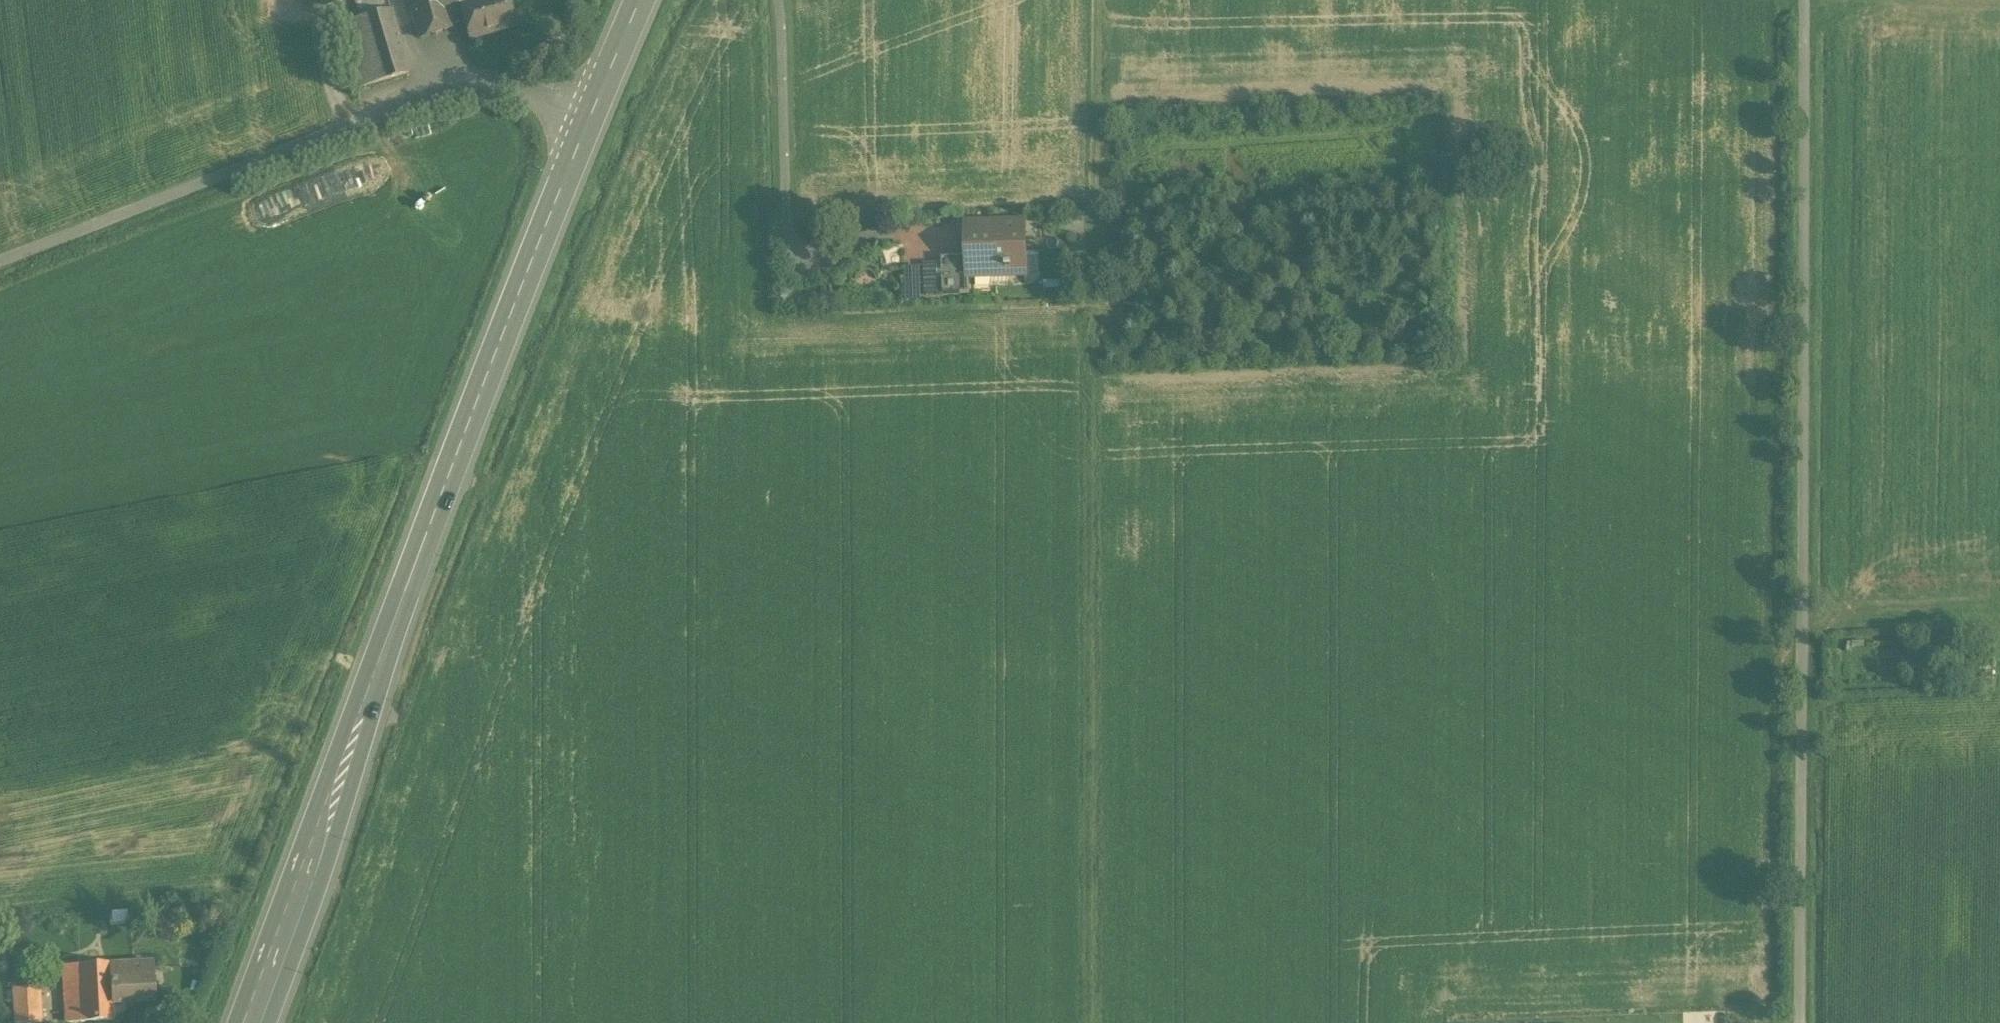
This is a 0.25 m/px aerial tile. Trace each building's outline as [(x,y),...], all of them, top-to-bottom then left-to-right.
[(383,0),(351,0),(381,82),(409,72),(383,0)] [(418,37),(448,28),(448,25),(444,11),(440,0),(407,0),(418,37)] [(459,3),(460,6),(464,20),(470,38),(513,25),(506,0),(469,0),(459,3)] [(460,6),(444,11),(448,25),(464,20),(460,6)] [(1023,223),(967,225),(968,275),(1025,273),(1023,223)] [(957,256),(938,256),(940,295),(959,294),(957,256)] [(923,295),(923,266),(907,266),(908,295),(923,295)] [(110,964),(63,966),(65,1022),(112,1020),(111,1002),(110,965),(110,964)] [(152,964),(110,965),(111,1002),(116,1002),(116,999),(150,998),(150,1001),(153,1000),(152,964)] [(37,985),(15,986),(16,1021),(38,1020),(37,985)]
